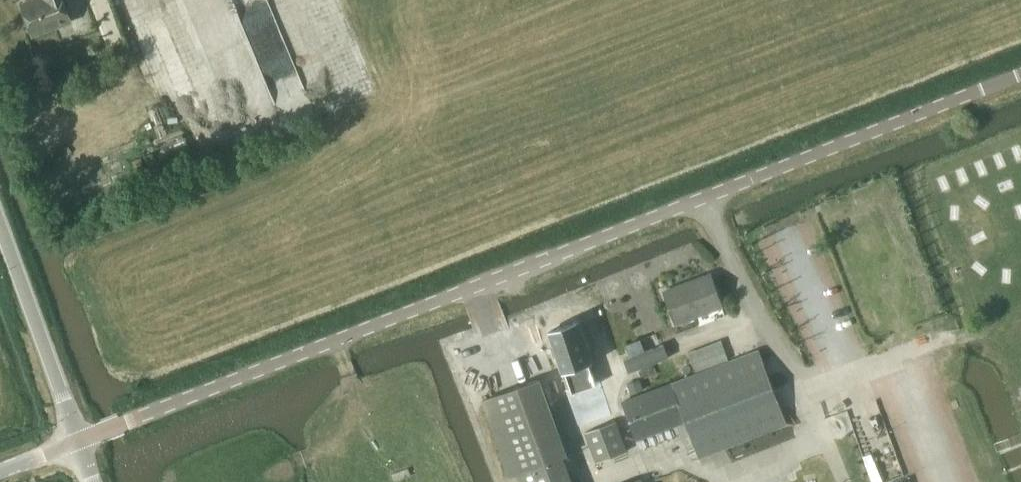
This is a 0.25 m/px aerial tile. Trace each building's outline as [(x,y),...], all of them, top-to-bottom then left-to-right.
[(71,22),(64,0),(36,0),(23,4),(34,35),(71,22)] [(676,324),(723,307),(711,275),(664,292),(676,324)] [(565,370),(571,389),(595,381),(589,362),(591,361),(578,322),(549,331),(563,371),(565,370)] [(697,375),(622,403),(637,441),(685,423),(698,458),(788,424),(760,351),(697,375)] [(496,395),(482,400),(510,476),(518,473),(521,481),(572,481),(563,456),(566,455),(539,380),(496,395)] [(631,395),(644,391),(640,381),(628,385),(631,395)] [(596,463),(627,451),(616,422),(585,434),(596,463)]
